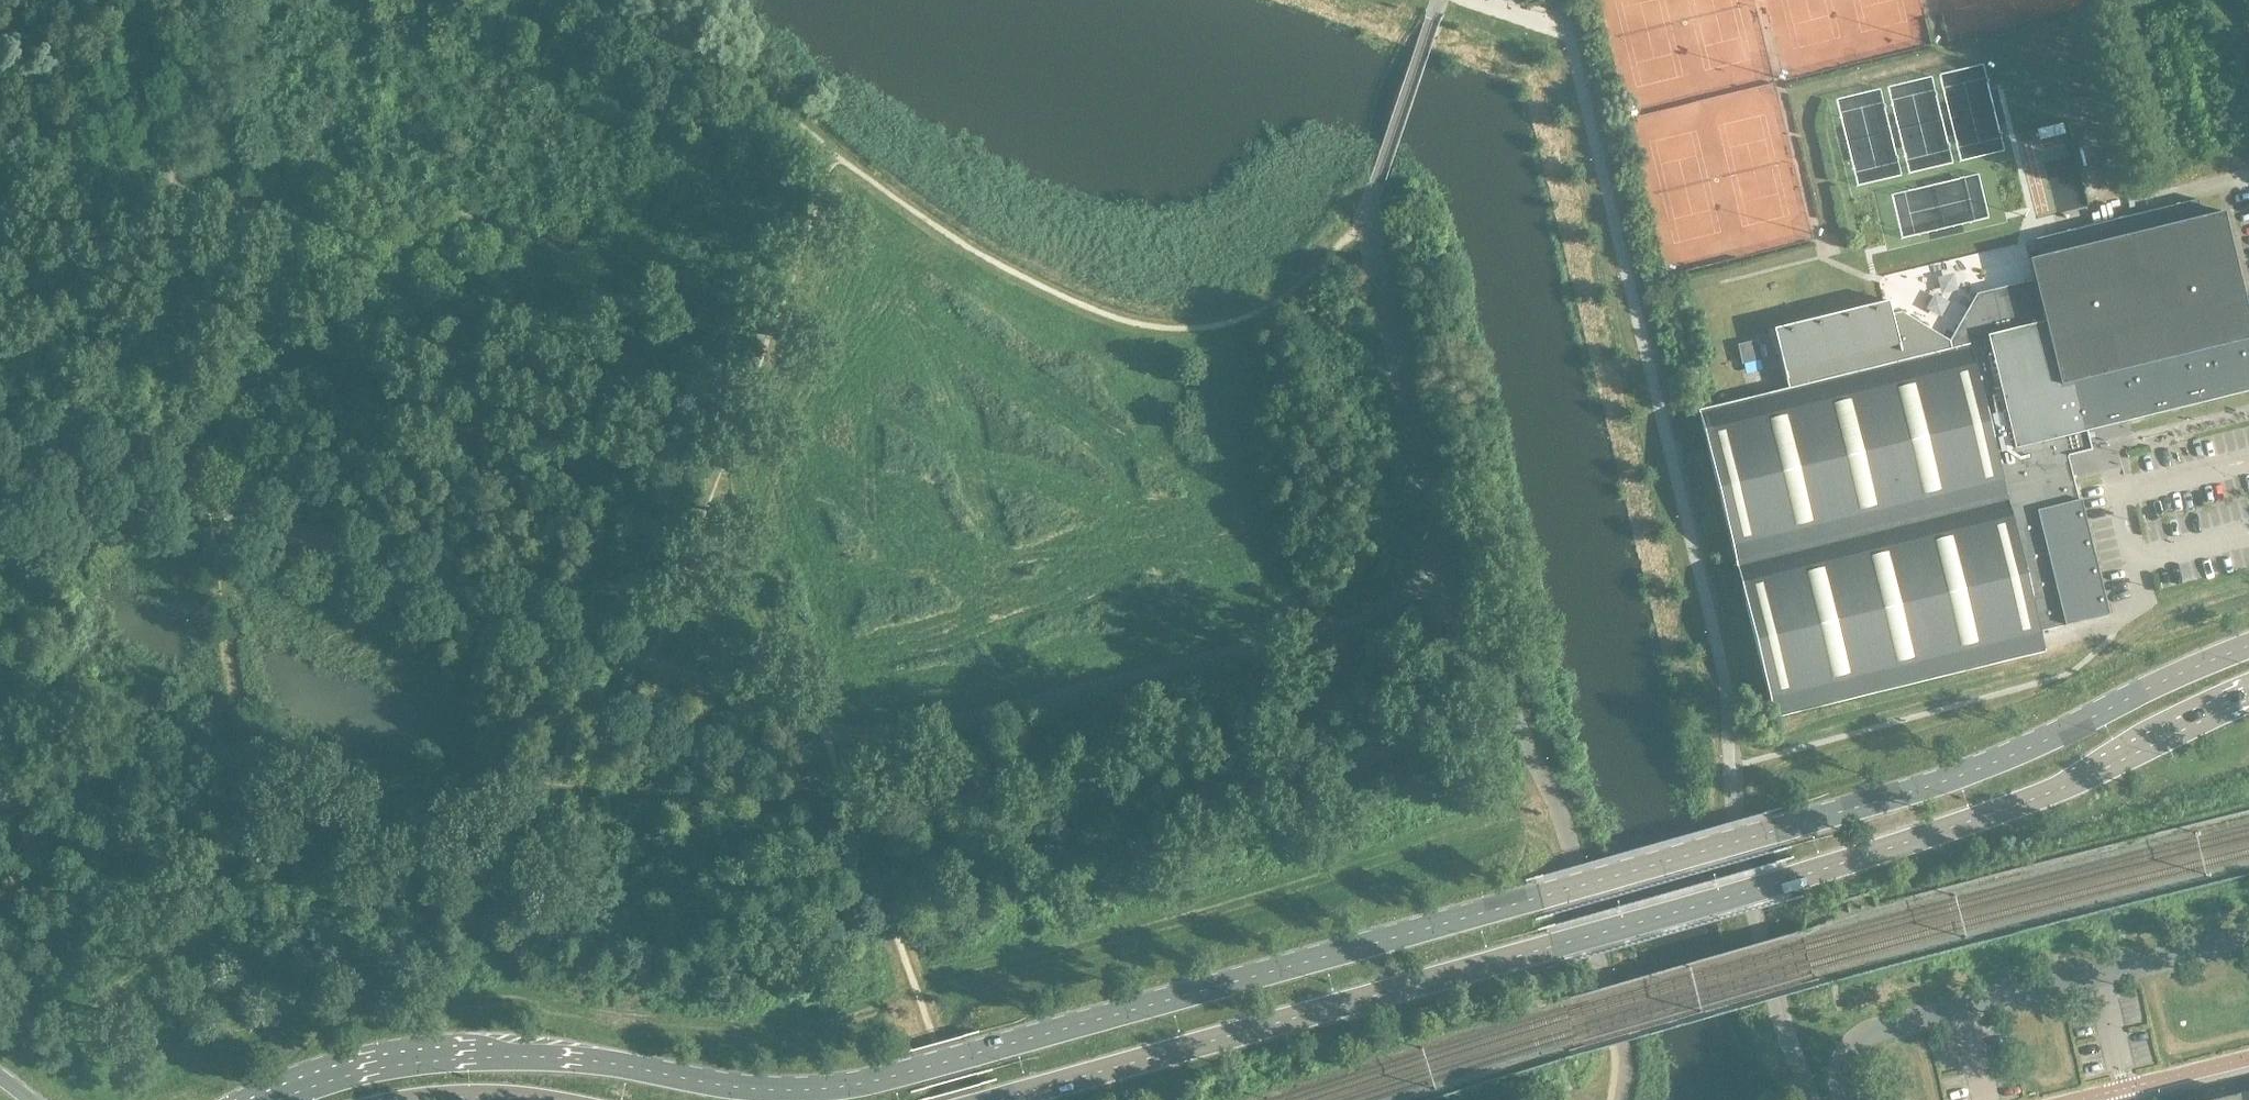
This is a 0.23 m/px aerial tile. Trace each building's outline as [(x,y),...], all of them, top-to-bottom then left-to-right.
[(2147,211),(2052,234),(2035,238),(2039,255),(2030,257),(2035,274),(1978,288),(1950,337),(1901,308),(1892,310),(1889,294),(1772,322),(1774,329),(1787,384),(1697,406),(1763,677),(1773,718),(2045,651),(2041,633),(2040,631),(2109,614),(2106,604),(2080,499),(2077,499),(2072,478),(2064,443),(2074,449),(2083,435),(2081,433),(2081,432),(2128,420),(2248,390),(2248,303),(2246,304),(2226,223),(2224,214),(2223,210),(2202,215),(2198,198),(2147,211)] [(2216,1093),(2218,1099),(2242,1099),(2241,1094),(2228,1097),(2226,1090),(2216,1093)] [(2241,1094),(2242,1099),(2248,1099),(2248,1092),(2241,1094)]
